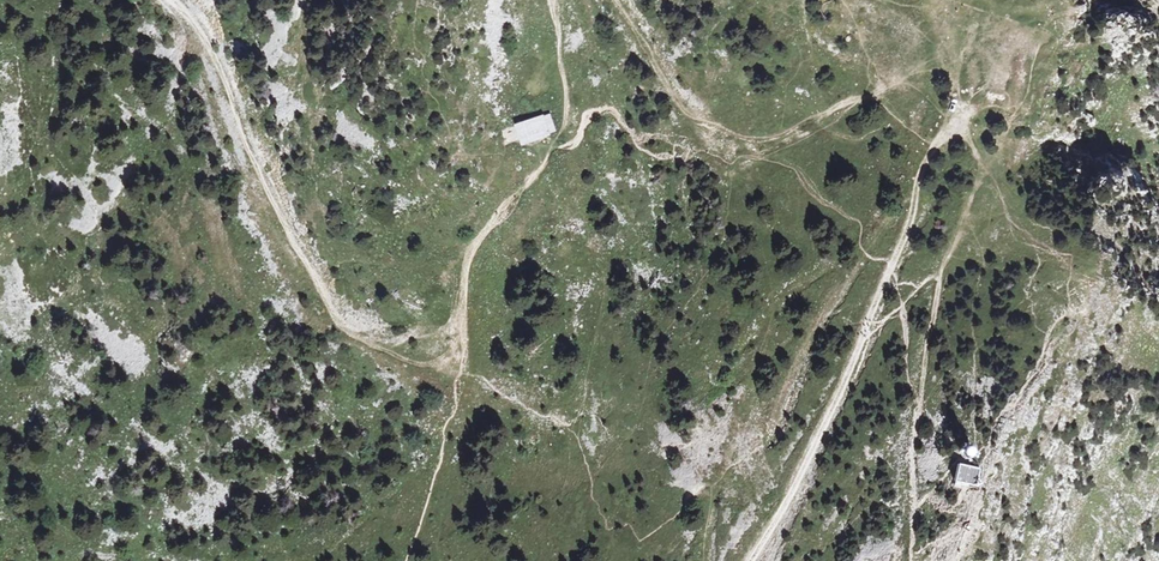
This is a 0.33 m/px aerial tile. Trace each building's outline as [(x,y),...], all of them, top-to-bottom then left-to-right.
[(983,88),(981,101),(987,102),(993,103),(995,89),(983,88)] [(527,127),(532,141),(548,135),(554,133),(547,113),(525,121),(527,127)] [(527,127),(525,121),(514,125),(521,144),(532,141),(527,127)] [(955,460),(952,477),(963,479),(967,480),(972,481),(976,465),(955,460)]
